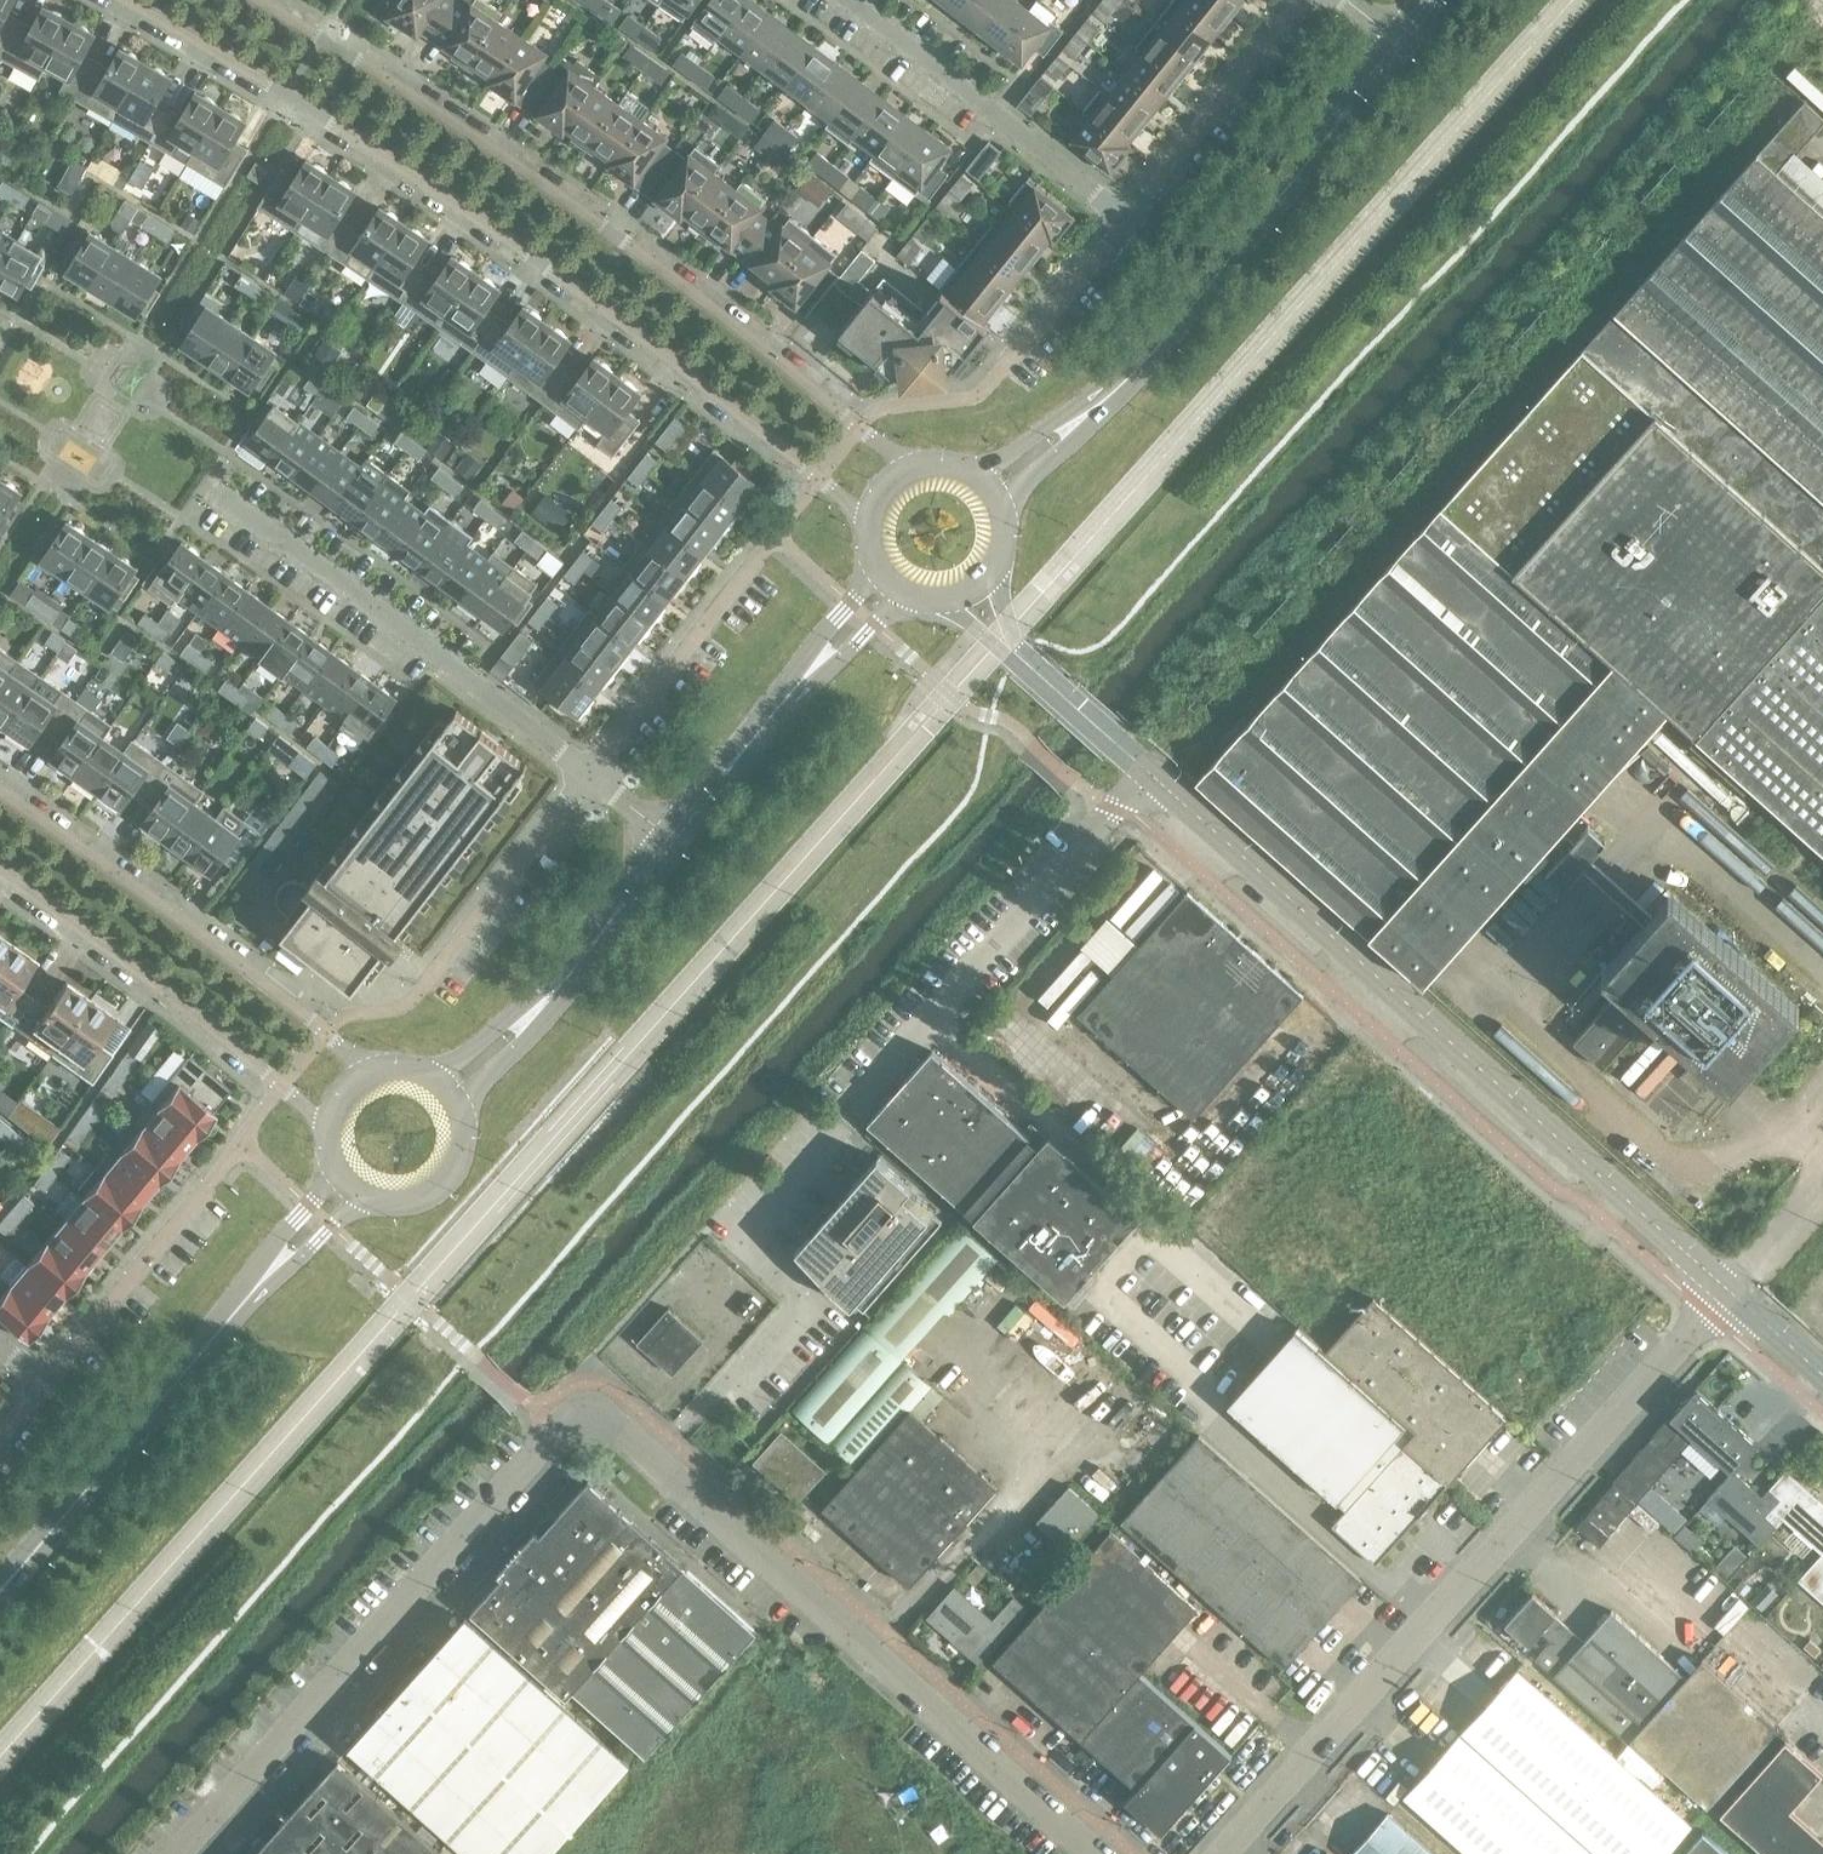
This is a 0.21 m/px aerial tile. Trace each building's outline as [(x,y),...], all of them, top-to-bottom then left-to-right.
[(0,56),(17,24),(5,17),(14,0),(0,0),(0,56)] [(456,0),(397,0),(388,15),(390,17),(390,20),(401,27),(404,26),(417,34),(420,29),(433,37),(457,0),(456,0)] [(457,0),(433,37),(455,51),(452,56),(466,66),(503,11),(486,0),(474,0),(469,8),(457,0)] [(610,0),(595,0),(591,5),(608,16),(617,4),(610,0)] [(659,3),(683,19),(696,0),(661,0),(659,3)] [(720,35),(746,0),(710,0),(691,25),(715,43),(720,35)] [(720,35),(743,51),(769,16),(747,0),(746,0),(720,35)] [(951,4),(953,2),(962,8),(968,0),(947,0),(951,4)] [(962,8),(970,15),(969,17),(981,27),(1002,0),(968,0),(962,8)] [(981,27),(993,36),(995,34),(1002,40),(999,44),(1000,45),(1028,9),(1017,0),(1002,0),(981,27)] [(1120,0),(1102,0),(1100,3),(1111,12),(1120,0)] [(1211,0),(1172,0),(1170,2),(1212,36),(1220,26),(1222,28),(1231,16),(1211,0)] [(1231,16),(1241,4),(1239,2),(1241,0),(1211,0),(1231,16)] [(1212,36),(1170,2),(1153,24),(1197,59),(1206,47),(1204,46),(1212,36)] [(31,31),(17,24),(0,56),(38,77),(69,19),(45,6),(31,31)] [(1047,24),(1028,9),(1000,45),(1021,62),(1033,46),(1044,55),(1063,30),(1051,20),(1047,24)] [(503,11),(466,66),(480,75),(484,70),(493,76),(490,81),(491,82),(521,36),(498,20),(504,12),(503,11)] [(636,37),(645,24),(630,12),(620,25),(636,37)] [(769,16),(743,51),(765,68),(791,33),(769,16)] [(95,33),(69,19),(38,77),(39,77),(46,65),(68,77),(61,89),(75,97),(93,66),(81,59),(95,33)] [(1097,29),(1086,19),(1076,32),(1087,41),(1097,29)] [(663,37),(645,24),(636,37),(653,50),(663,37)] [(1197,59),(1153,24),(1135,45),(1179,81),(1180,80),(1178,78),(1185,69),(1187,71),(1197,59)] [(1076,55),(1087,41),(1076,32),(1065,46),(1076,55)] [(791,33),(765,68),(787,84),(813,49),(791,33)] [(546,53),(521,36),(491,82),(493,84),(493,87),(501,93),(504,91),(516,99),(519,94),(530,101),(555,65),(544,57),(546,53)] [(1179,81),(1135,45),(1135,46),(1143,52),(1126,73),(1160,100),(1168,91),(1170,92),(1179,81)] [(642,69),(651,56),(637,46),(628,59),(642,69)] [(107,73),(93,66),(75,97),(114,119),(146,62),(121,48),(107,73)] [(813,49),(787,84),(799,93),(809,101),(836,66),(813,49)] [(690,75),(700,62),(684,50),(674,63),(690,75)] [(1069,63),(1058,54),(1047,67),(1058,76),(1069,63)] [(562,55),(555,65),(530,101),(541,109),(538,113),(549,121),(549,125),(557,131),(560,129),(562,131),(594,86),(601,76),(576,59),(573,64),(562,55)] [(656,79),(665,66),(651,56),(642,69),(656,79)] [(171,76),(146,62),(114,119),(150,140),(169,109),(156,101),(171,76)] [(717,75),(700,62),(690,75),(707,88),(717,75)] [(832,118),(858,84),(836,66),(809,101),(823,111),(832,118)] [(1160,100),(1126,73),(1109,94),(1101,87),(1101,88),(1145,124),(1154,112),(1152,110),(1160,100)] [(1052,85),(1041,76),(1022,99),(1034,108),(1052,85)] [(735,108),(744,95),(728,83),(719,96),(735,108)] [(854,135),(880,100),(858,84),(832,118),(826,126),(848,143),(854,135)] [(594,86),(562,131),(563,132),(566,127),(575,133),(572,138),(586,148),(618,103),(594,86)] [(1145,124),(1101,88),(1083,110),(1125,143),(1126,143),(1133,134),(1135,135),(1145,124)] [(182,116),(169,109),(150,140),(187,162),(194,149),(221,106),(197,91),(182,116)] [(761,108),(744,95),(735,108),(752,120),(761,108)] [(876,152),(903,117),(880,100),(854,135),(876,152)] [(1779,173),(1822,124),(1822,120),(1803,102),(1197,781),(1424,984),(1426,982),(1418,975),(1658,707),(1822,854),(1822,213),(1779,173)] [(618,103),(586,148),(600,158),(603,153),(612,159),(609,164),(610,164),(642,119),(618,103)] [(246,121),(221,106),(194,149),(187,162),(226,185),(245,154),(231,145),(246,121)] [(1125,143),(1083,110),(1091,117),(1073,139),(1111,170),(1130,146),(1126,143),(1125,143)] [(876,152),(870,160),(892,177),(928,129),(927,128),(924,133),(903,117),(876,152)] [(667,137),(642,119),(610,164),(613,166),(612,170),(621,175),(624,174),(635,182),(638,177),(649,185),(675,149),(663,141),(667,137)] [(777,141),(787,128),(775,119),(765,132),(768,134),(777,141)] [(799,137),(787,128),(777,141),(786,148),(789,150),(799,137)] [(951,146),(928,129),(892,177),(916,194),(919,190),(929,198),(949,172),(937,164),(951,146)] [(786,148),(777,141),(768,134),(758,147),(776,161),(786,148)] [(686,158),(675,149),(649,185),(660,193),(656,197),(667,205),(667,209),(674,215),(678,214),(680,216),(720,163),(696,145),(686,158)] [(997,154),(986,145),(967,168),(978,177),(997,154)] [(824,176),(833,163),(818,151),(808,164),(824,176)] [(63,180),(80,187),(89,162),(72,156),(63,180)] [(292,184),(278,175),(258,206),(297,230),(332,175),(308,159),(292,184)] [(259,182),(267,168),(256,161),(247,174),(259,182)] [(720,163),(680,216),(681,216),(684,211),(693,218),(690,223),(704,233),(743,181),(742,180),(736,188),(714,172),(720,164),(720,163)] [(851,176),(833,163),(824,176),(841,189),(851,176)] [(356,190),(332,175),(297,230),(333,253),(353,223),(340,214),(356,190)] [(971,185),(960,176),(949,189),(961,198),(971,185)] [(1027,179),(1009,202),(1051,235),(1050,236),(1054,239),(1073,216),(1027,179)] [(11,199),(17,188),(3,180),(0,186),(0,193),(11,199)] [(743,181),(704,233),(717,243),(721,239),(742,254),(769,220),(757,211),(767,199),(743,181)] [(851,197),(870,211),(879,199),(861,185),(851,197)] [(30,196),(17,188),(11,199),(24,207),(30,196)] [(950,211),(961,198),(949,189),(939,202),(950,211)] [(125,199),(119,210),(112,221),(113,227),(122,233),(138,207),(125,199)] [(33,212),(46,220),(53,209),(40,201),(33,212)] [(1051,235),(1009,202),(1008,202),(1016,209),(1000,229),(992,222),(992,223),(1036,259),(1045,247),(1043,245),(1050,236),(1051,235)] [(365,230),(353,223),(333,253),(368,277),(405,223),(381,207),(365,230)] [(155,233),(162,222),(149,213),(142,224),(155,233)] [(780,228),(769,220),(742,254),(763,271),(760,276),(773,286),(814,235),(790,216),(780,228)] [(937,228),(926,219),(915,232),(926,241),(937,228)] [(175,230),(162,222),(155,233),(168,241),(175,230)] [(428,238),(405,223),(368,277),(404,301),(425,271),(412,262),(428,238)] [(1036,259),(992,223),(974,245),(1016,278),(1024,269),(1026,270),(1036,259)] [(0,231),(0,271),(17,240),(0,231)] [(67,271),(90,285),(115,246),(91,232),(84,244),(77,240),(66,258),(73,262),(67,271)] [(814,235),(773,286),(775,288),(775,292),(783,298),(786,297),(796,305),(800,300),(811,309),(839,275),(827,266),(837,253),(814,235)] [(17,240),(0,271),(0,282),(19,293),(27,278),(34,282),(44,264),(37,260),(41,253),(17,240)] [(919,250),(908,240),(897,254),(908,263),(919,250)] [(1016,278),(974,245),(957,266),(1001,302),(1010,290),(1008,288),(1016,278)] [(115,246),(90,285),(114,300),(138,261),(115,246)] [(987,327),(942,291),(941,291),(941,292),(932,303),(932,302),(929,305),(931,306),(932,305),(936,308),(931,315),(884,277),(873,291),(859,280),(875,259),(862,248),(835,282),(861,304),(840,330),(842,332),(844,329),(856,340),(855,342),(880,362),(881,360),(894,370),(892,372),(894,374),(896,371),(900,375),(904,374),(905,382),(910,382),(910,379),(941,376),(941,378),(946,378),(945,370),(949,369),(952,365),(955,367),(956,365),(954,363),(964,351),(966,352),(977,339),(986,328),(987,327)] [(941,282),(957,263),(946,253),(930,272),(941,282)] [(437,279),(425,271),(404,301),(439,325),(477,272),(453,255),(437,279)] [(138,261),(114,300),(137,314),(142,305),(149,309),(160,291),(153,287),(161,275),(138,261)] [(1001,302),(957,266),(939,288),(942,291),(987,327),(988,326),(982,321),(989,312),(991,313),(1001,302)] [(298,271),(286,288),(312,306),(324,289),(298,271)] [(500,288),(477,272),(439,325),(474,350),(496,320),(484,312),(500,288)] [(248,293),(255,282),(242,274),(235,284),(248,293)] [(268,291),(255,282),(248,293),(261,301),(268,291)] [(291,307),(279,298),(271,308),(284,317),(291,307)] [(182,344),(205,359),(230,320),(208,305),(200,317),(193,313),(182,331),(188,335),(182,344)] [(508,329),(496,320),(474,350),(509,375),(548,322),(525,305),(508,329)] [(230,320),(205,359),(228,374),(253,336),(230,320)] [(571,339),(548,322),(509,375),(544,401),(566,371),(554,362),(571,339)] [(253,336),(228,374),(250,389),(256,380),(263,384),(274,367),(268,363),(276,351),(253,336)] [(577,380),(566,371),(544,401),(578,427),(618,375),(595,357),(577,380)] [(317,394),(324,384),(312,375),(304,386),(317,394)] [(640,392),(618,375),(578,427),(579,427),(588,416),(607,431),(599,442),(613,453),(636,425),(623,415),(640,392)] [(337,393),(324,384),(317,394),(330,403),(337,393)] [(259,427),(249,440),(271,457),(298,420),(276,404),(271,410),(265,406),(253,423),(259,427)] [(367,414),(355,405),(347,416),(360,424),(367,414)] [(380,423),(367,414),(360,424),(372,433),(380,423)] [(298,420),(271,457),(292,472),(319,436),(298,420)] [(414,439),(402,430),(394,440),(406,449),(414,439)] [(319,436),(292,472),(313,488),(340,451),(319,436)] [(427,448),(414,439),(406,449),(419,458),(427,448)] [(714,448),(696,473),(739,506),(744,500),(747,502),(761,485),(748,474),(751,470),(737,458),(733,463),(714,448)] [(472,474),(483,459),(470,449),(459,465),(472,474)] [(637,484),(656,455),(647,449),(628,478),(637,484)] [(340,451),(313,488),(334,503),(361,467),(340,451)] [(356,518),(382,482),(389,473),(368,458),(361,467),(334,503),(356,518)] [(444,486),(452,476),(440,466),(432,477),(444,486)] [(377,534),(403,498),(410,489),(389,473),(382,482),(356,518),(377,534)] [(739,506),(696,473),(678,496),(724,532),(738,514),(735,512),(739,506)] [(464,485),(452,476),(444,486),(457,495),(464,485)] [(0,478),(0,526),(5,518),(11,522),(22,504),(16,500),(22,491),(0,478)] [(546,490),(534,508),(560,526),(572,509),(546,490)] [(724,532),(678,496),(660,519),(703,552),(708,546),(711,548),(724,532)] [(403,498),(377,534),(398,549),(424,513),(403,498)] [(486,517),(494,507),(481,498),(474,508),(486,517)] [(612,498),(602,510),(612,518),(622,506),(612,498)] [(419,565),(446,529),(452,520),(430,505),(424,513),(398,549),(419,565)] [(506,517),(494,507),(486,517),(498,527),(506,517)] [(603,530),(612,518),(602,510),(593,522),(603,530)] [(643,540),(642,542),(689,578),(702,560),(699,558),(703,552),(660,519),(668,525),(652,547),(643,540)] [(440,580),(467,544),(473,536),(452,520),(446,529),(419,565),(440,580)] [(62,530),(56,525),(44,543),(50,547),(42,559),(65,574),(91,536),(68,521),(62,530)] [(535,539),(523,529),(515,539),(528,549),(535,539)] [(91,536),(65,574),(88,590),(114,551),(91,536)] [(547,548),(535,539),(528,549),(539,558),(547,548)] [(160,572),(150,587),(172,603),(205,558),(183,542),(173,555),(167,551),(154,568),(160,572)] [(689,578),(642,542),(624,564),(668,598),(673,592),(676,594),(689,578)] [(467,544),(440,580),(461,596),(488,560),(467,544)] [(584,549),(574,562),(584,570),(594,558),(584,549)] [(114,551),(88,590),(110,605),(118,593),(125,597),(136,580),(130,575),(136,567),(114,551)] [(205,558),(172,603),(179,595),(199,609),(226,573),(205,558)] [(488,560),(461,596),(482,611),(515,566),(514,566),(508,575),(488,560)] [(575,582),(584,570),(574,562),(565,574),(575,582)] [(668,598),(624,564),(624,565),(632,571),(615,594),(653,624),(666,606),(663,604),(668,598)] [(515,566),(482,611),(504,627),(514,614),(520,619),(532,602),(526,597),(537,582),(515,566)] [(226,573),(199,609),(220,625),(247,589),(226,573)] [(247,589),(220,625),(241,640),(268,604),(247,589)] [(47,601),(33,593),(26,604),(40,612),(47,601)] [(653,624),(615,594),(598,616),(589,609),(589,610),(632,644),(637,638),(640,640),(653,624)] [(548,596),(538,608),(548,616),(558,603),(548,596)] [(59,610),(47,601),(40,612),(52,621),(59,610)] [(268,604),(241,640),(262,656),(289,619),(268,604)] [(539,628),(548,616),(538,608),(529,620),(539,628)] [(632,644),(589,610),(571,633),(617,670),(631,652),(627,650),(632,644)] [(151,632),(158,621),(145,612),(138,623),(151,632)] [(82,626),(70,617),(63,628),(75,636),(82,626)] [(284,671),(310,635),(289,619),(262,656),(284,671)] [(171,630),(158,621),(151,632),(164,641),(171,630)] [(66,639),(53,631),(46,642),(58,650),(66,639)] [(520,631),(501,655),(513,665),(532,640),(520,631)] [(617,670),(571,633),(553,656),(596,690),(601,684),(604,686),(617,670)] [(310,635),(284,671),(305,687),(331,650),(310,635)] [(194,662),(201,651),(189,642),(181,653),(194,662)] [(18,660),(0,648),(0,687),(18,660)] [(176,659),(164,650),(156,661),(169,670),(176,659)] [(331,650),(305,687),(326,702),(353,666),(331,650)] [(214,660),(201,651),(194,662),(206,671),(214,660)] [(596,690),(553,656),(535,680),(553,694),(550,699),(564,710),(568,705),(581,716),(595,698),(592,696),(596,690)] [(0,687),(0,726),(4,730),(42,676),(18,660),(0,687)] [(353,666),(326,702),(346,717),(340,726),(341,726),(374,681),(353,666)] [(42,676),(4,730),(28,746),(45,722),(56,729),(76,700),(42,676)] [(239,688),(227,678),(219,689),(232,698),(239,688)] [(374,681),(341,726),(363,742),(374,728),(380,732),(392,715),(386,710),(396,697),(374,681)] [(79,696),(96,706),(105,692),(88,682),(79,696)] [(252,697),(239,688),(232,698),(244,707),(252,697)] [(50,761),(74,777),(103,736),(111,724),(76,700),(56,729),(67,737),(50,761)] [(278,723),(286,713),(274,704),(266,714),(278,723)] [(328,875),(321,869),(309,885),(303,880),(296,878),(288,879),(282,883),(277,889),(276,897),(278,904),(283,910),(294,918),(283,932),(353,987),(364,973),(371,979),(405,935),(398,930),(407,919),(413,924),(426,908),(420,902),(428,892),(435,897),(448,880),(441,875),(450,864),(456,869),(469,853),(463,847),(471,837),(478,842),(491,825),(484,820),(492,809),(499,814),(512,797),(506,792),(527,764),(525,762),(525,763),(458,711),(459,710),(457,709),(435,737),(428,732),(415,748),(422,754),(414,764),(407,759),(394,776),(400,781),(392,792),(385,787),(372,804),(379,809),(371,820),(364,814),(351,831),(357,836),(349,847),(342,842),(329,859),(336,864),(328,875)] [(299,722),(286,713),(278,723),(291,733),(299,722)] [(269,726),(256,717),(249,727),(261,736),(269,726)] [(328,744),(317,735),(308,745),(320,755),(328,744)] [(103,736),(74,777),(96,793),(134,740),(133,739),(125,751),(103,736)] [(134,740),(96,793),(119,810),(136,786),(147,794),(168,765),(134,740)] [(340,754),(328,744),(320,755),(332,764),(340,754)] [(141,825),(164,842),(203,789),(168,765),(147,794),(158,802),(141,825)] [(340,784),(321,769),(250,863),(269,878),(340,784)] [(203,789),(164,842),(187,858),(216,817),(195,802),(203,790),(203,789)] [(216,817),(187,858),(210,875),(227,852),(237,859),(232,865),(234,867),(260,832),(225,806),(216,817)] [(1565,886),(1607,839),(1589,823),(1547,870),(1565,886)] [(1190,889),(1189,890),(1140,944),(1108,916),(1082,945),(1114,973),(1079,1011),(1195,1115),(1305,993),(1190,889)] [(1730,1066),(1786,1003),(1671,901),(1615,965),(1638,984),(1630,994),(1622,987),(1573,1042),(1603,1068),(1652,1013),(1643,1005),(1651,996),(1708,1047),(1700,1056),(1689,1068),(1703,1081),(1714,1068),(1722,1059),(1730,1066)] [(11,943),(0,935),(0,958),(11,943)] [(0,958),(0,1017),(12,1026),(33,996),(18,986),(36,961),(11,943),(0,958)] [(47,1006),(33,996),(12,1026),(51,1054),(90,999),(65,981),(47,1006)] [(90,999),(51,1054),(92,1082),(113,1052),(97,1041),(115,1016),(90,999)] [(1023,1130),(941,1057),(932,1049),(868,1121),(966,1208),(967,1207),(968,1208),(1039,1128),(1032,1121),(1023,1130)] [(136,1060),(125,1052),(113,1069),(124,1077),(136,1060)] [(189,1053),(151,1099),(196,1137),(216,1113),(212,1110),(231,1088),(189,1053)] [(117,1087),(124,1077),(113,1069),(101,1086),(112,1094),(117,1087)] [(17,1098),(0,1086),(0,1107),(7,1112),(17,1098)] [(59,1125),(20,1096),(7,1113),(46,1143),(59,1125)] [(196,1137),(151,1099),(132,1121),(177,1159),(196,1137)] [(102,1107),(92,1100),(80,1117),(90,1124),(102,1107)] [(78,1141),(90,1124),(80,1117),(67,1134),(78,1141)] [(7,1140),(14,1131),(0,1121),(0,1135),(7,1140)] [(177,1159),(132,1121),(131,1123),(138,1128),(121,1148),(114,1142),(113,1144),(159,1181),(177,1159)] [(1050,1134),(1048,1135),(1039,1128),(968,1208),(976,1215),(975,1217),(1066,1298),(1140,1214),(1050,1134)] [(31,1144),(14,1131),(7,1140),(24,1153),(31,1144)] [(1176,1173),(1194,1190),(1222,1160),(1205,1143),(1176,1173)] [(159,1181),(113,1144),(94,1166),(140,1204),(159,1181)] [(68,1156),(58,1148),(46,1165),(56,1172),(68,1156)] [(946,1217),(878,1157),(851,1187),(854,1189),(830,1215),(828,1213),(811,1232),(796,1250),(864,1309),(946,1217)] [(43,1189),(56,1172),(46,1165),(33,1182),(43,1189)] [(140,1204),(94,1166),(76,1189),(121,1226),(140,1204)] [(121,1226),(76,1189),(75,1189),(82,1195),(64,1217),(103,1249),(121,1226)] [(33,1202),(22,1193),(8,1209),(19,1219),(33,1202)] [(19,1219),(8,1209),(0,1219),(0,1229),(6,1234),(19,1219)] [(103,1249),(64,1217),(45,1239),(84,1271),(103,1249)] [(824,1506),(910,1584),(998,1488),(912,1410),(934,1385),(906,1359),(950,1311),(953,1314),(1002,1260),(963,1224),(796,1408),(860,1466),(824,1506)] [(84,1271),(45,1239),(26,1262),(65,1293),(84,1271)] [(65,1293),(26,1262),(9,1282),(2,1277),(1,1278),(46,1316),(65,1293)] [(1,1278),(0,1279),(0,1317),(27,1340),(46,1316),(1,1278)] [(1508,1416),(1373,1294),(1327,1349),(1326,1350),(1415,1430),(1403,1444),(1448,1483),(1488,1439),(1508,1416)] [(762,1305),(751,1296),(738,1310),(749,1320),(762,1305)] [(668,1307),(637,1342),(672,1373),(704,1338),(668,1307)] [(1326,1350),(1327,1349),(1299,1324),(1228,1404),(1345,1509),(1331,1524),(1375,1563),(1448,1483),(1403,1444),(1415,1430),(1326,1350)] [(1672,1416),(1670,1418),(1692,1437),(1722,1464),(1708,1480),(1716,1487),(1730,1471),(1731,1472),(1733,1470),(1735,1471),(1759,1444),(1697,1388),(1672,1416)] [(1644,1447),(1614,1480),(1637,1500),(1692,1437),(1670,1418),(1644,1447)] [(806,1488),(823,1470),(782,1433),(757,1461),(789,1489),(799,1478),(807,1486),(806,1487),(806,1488)] [(1285,1666),(1350,1593),(1363,1579),(1200,1433),(1122,1520),(1285,1666)] [(1716,1487),(1706,1497),(1759,1545),(1776,1526),(1765,1516),(1781,1499),(1770,1489),(1763,1497),(1735,1471),(1733,1470),(1731,1472),(1730,1471),(1716,1487)] [(1765,1516),(1776,1526),(1783,1518),(1812,1544),(1805,1553),(1814,1561),(1821,1553),(1822,1554),(1822,1553),(1822,1502),(1788,1470),(1770,1489),(1781,1499),(1765,1516)] [(588,1480),(470,1612),(565,1697),(573,1689),(646,1754),(756,1630),(588,1480)] [(1071,1549),(1104,1513),(1070,1482),(1037,1518),(1071,1549)] [(1198,1606),(1111,1528),(1053,1594),(1140,1671),(1198,1606)] [(1797,1579),(1822,1602),(1822,1553),(1822,1554),(1821,1553),(1814,1561),(1797,1579)] [(697,1555),(690,1563),(709,1581),(717,1573),(697,1555)] [(1056,1565),(1045,1556),(1020,1584),(1031,1594),(1056,1565)] [(1028,1608),(1015,1595),(992,1620),(955,1588),(931,1616),(971,1652),(988,1634),(997,1642),(1028,1608)] [(1534,1591),(1533,1592),(1505,1623),(1530,1645),(1542,1631),(1551,1639),(1535,1657),(1629,1742),(1632,1739),(1706,1806),(1779,1726),(1702,1657),(1687,1675),(1613,1609),(1585,1640),(1557,1615),(1558,1613),(1534,1591)] [(1154,1684),(1053,1594),(994,1659),(1081,1737),(1137,1787),(1125,1799),(1162,1832),(1232,1753),(1154,1684)] [(392,1785),(382,1797),(392,1806),(403,1794),(469,1853),(548,1853),(629,1763),(539,1684),(465,1618),(349,1747),(392,1785)] [(1691,1823),(1519,1669),(1406,1795),(1473,1853),(1664,1853),(1691,1823)] [(1769,1853),(1822,1853),(1822,1835),(1793,1808),(1822,1774),(1822,1770),(1788,1739),(1722,1812),(1769,1853)] [(1387,1811),(1349,1853),(1435,1853),(1387,1811)] [(1703,1828),(1679,1853),(1732,1853),(1703,1828)]
